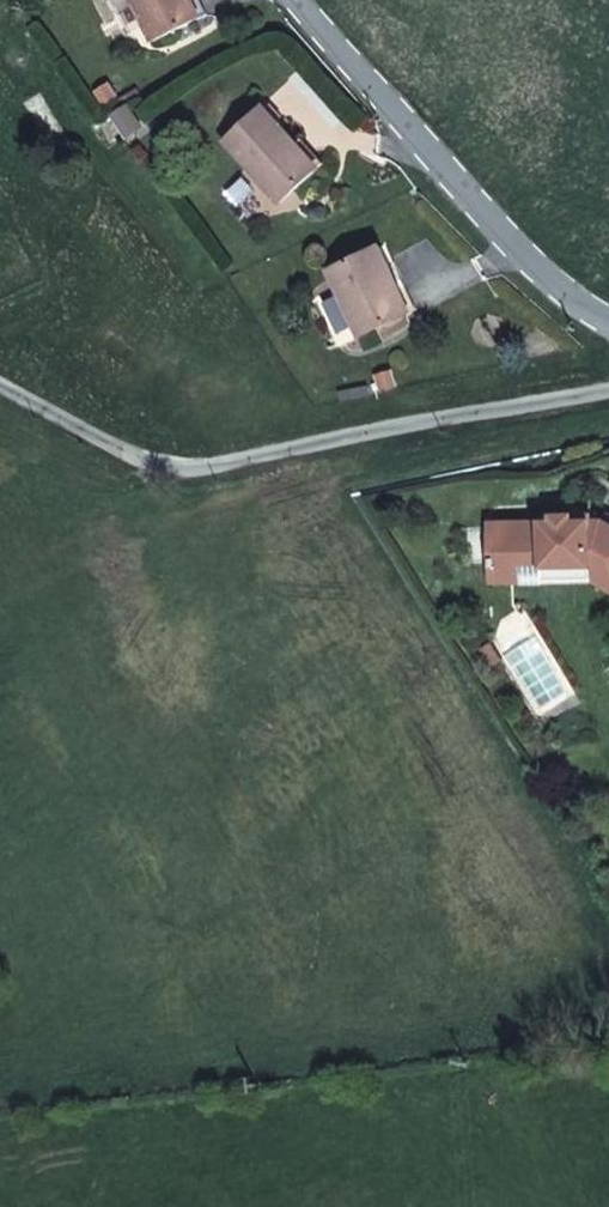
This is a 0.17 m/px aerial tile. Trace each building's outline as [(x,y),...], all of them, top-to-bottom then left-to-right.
[(158,40),(198,20),(188,0),(137,0),(158,40)] [(198,20),(212,13),(205,0),(188,0),(198,20)] [(290,146),(296,141),(265,107),(224,143),(279,204),(296,188),(313,173),(290,146)] [(114,115),(125,139),(141,131),(130,108),(114,115)] [(297,140),(296,141),(290,146),(313,173),(321,165),(297,140)] [(394,290),(400,287),(391,265),(381,244),(328,269),(359,338),(406,317),(394,290)] [(405,284),(400,287),(394,290),(406,317),(418,311),(405,284)] [(595,507),(577,508),(578,519),(596,518),(595,513),(595,507)] [(493,517),(494,558),(546,556),(546,560),(597,558),(606,566),(603,572),(608,575),(608,515),(606,513),(595,513),(596,518),(578,519),(577,508),(543,509),(544,515),(493,517)] [(603,572),(606,566),(597,558),(546,560),(546,556),(494,558),(495,577),(597,573),(608,580),(608,575),(603,572)] [(491,658),(501,652),(494,638),(484,643),(491,658)]
